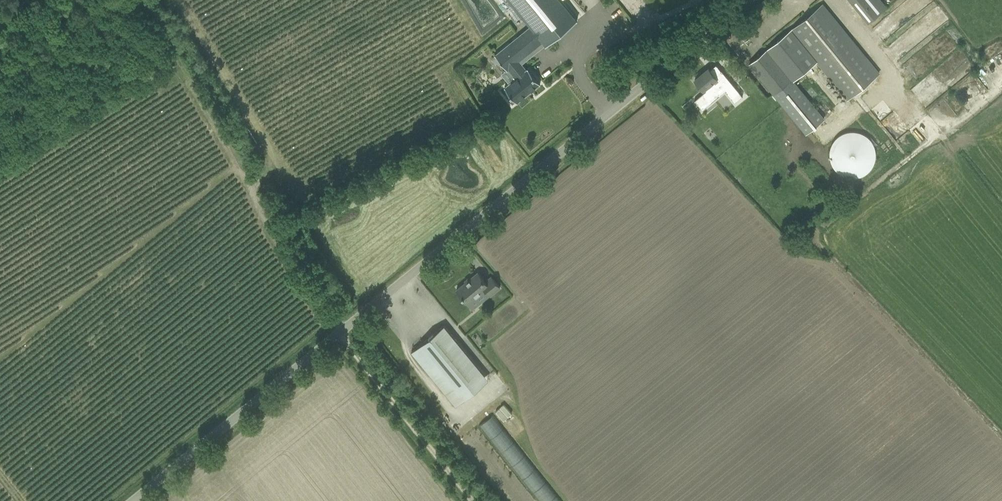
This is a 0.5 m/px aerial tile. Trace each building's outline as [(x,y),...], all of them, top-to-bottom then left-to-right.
[(530,26),(543,42),(545,45),(577,20),(561,0),(509,0),(530,26)] [(868,23),(887,7),(881,0),(850,0),(868,23)] [(791,30),(817,61),(848,99),(879,74),(822,4),(791,30)] [(495,54),(507,70),(509,68),(516,77),(509,83),(504,87),(517,103),(540,84),(527,68),(526,69),(522,63),(519,60),(543,42),(530,26),(495,54)] [(793,81),(817,61),(791,30),(750,64),(756,72),(773,93),(806,133),(824,118),(793,81)] [(710,70),(709,68),(695,80),(703,90),(705,89),(706,90),(702,94),(702,95),(703,94),(710,102),(725,89),(732,98),(738,93),(742,97),(743,96),(722,70),(717,74),(714,70),(709,64),(708,64),(712,69),(710,70)] [(878,157),(878,152),(878,147),(876,143),(874,139),(871,136),(868,133),(864,131),(858,130),(854,130),(850,130),(846,132),(842,134),(839,137),(836,140),(834,145),(833,148),(833,152),(833,156),(835,161),(837,164),(840,168),(843,171),(847,173),(852,174),(857,175),(861,174),(865,172),(869,170),(872,167),(875,164),(876,160),(878,157)] [(485,281),(478,272),(457,289),(468,304),(485,290),(490,296),(501,288),(491,276),(485,281)] [(450,398),(482,371),(444,325),(412,351),(450,398)] [(504,419),(512,412),(504,403),(496,410),(504,419)] [(494,413),(481,423),(538,500),(558,500),(494,413)]
